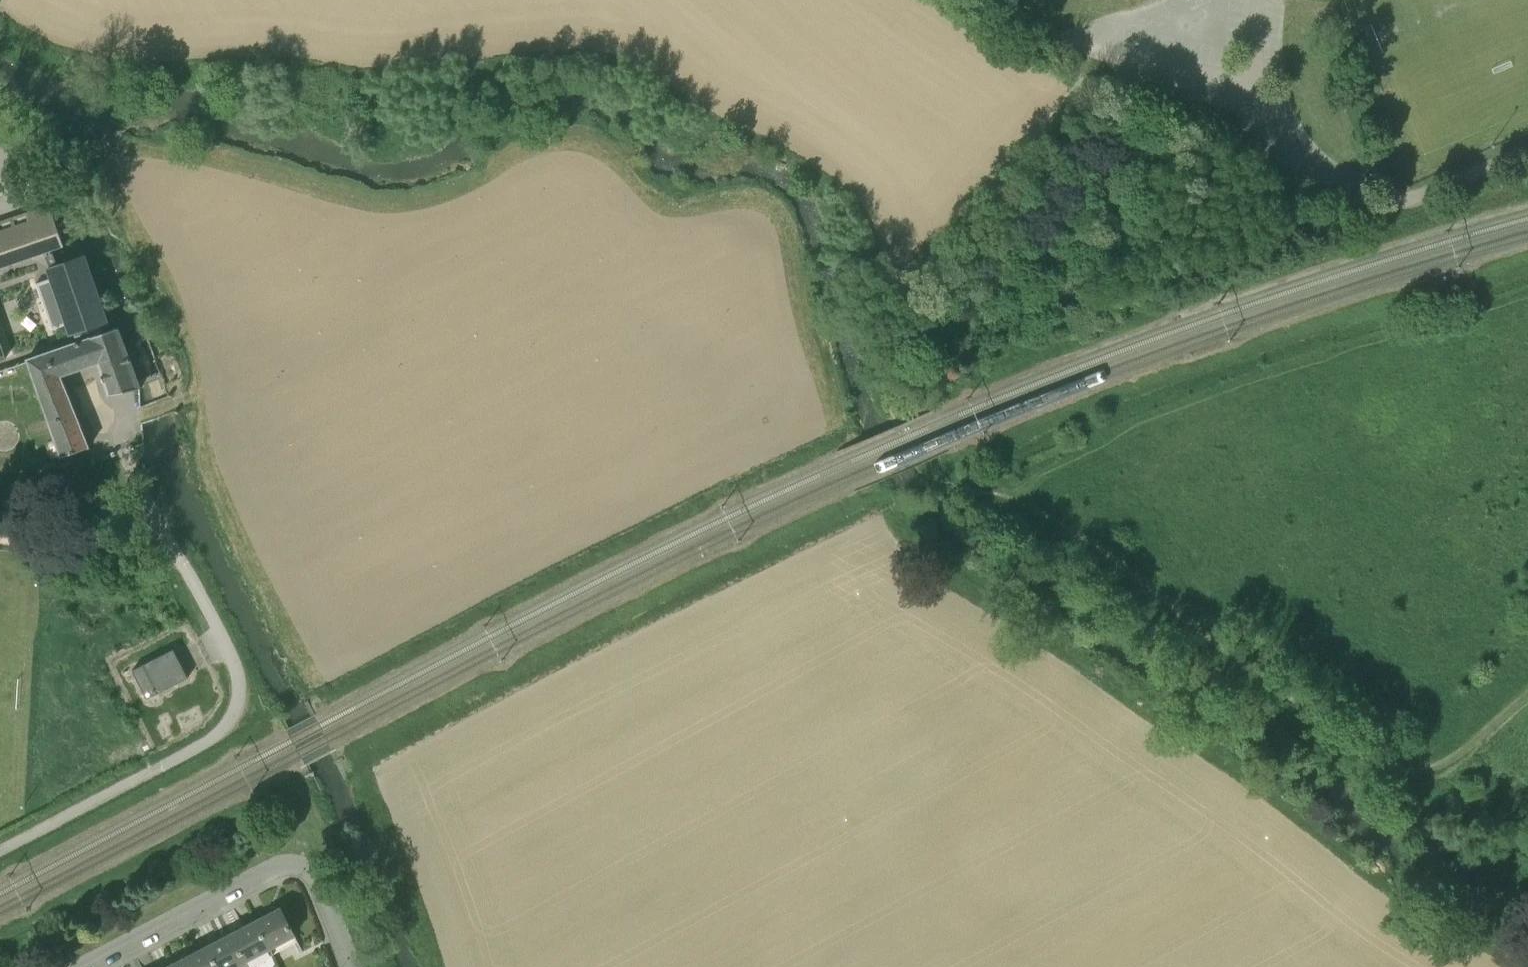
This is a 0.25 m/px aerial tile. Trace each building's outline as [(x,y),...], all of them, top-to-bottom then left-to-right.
[(37,255),(53,250),(63,246),(49,204),(0,221),(0,268),(37,255)] [(45,280),(28,286),(44,332),(61,326),(68,345),(104,332),(101,323),(106,322),(83,256),(58,265),(53,250),(37,255),(45,280)] [(118,328),(66,346),(27,360),(61,457),(89,446),(61,375),(75,369),(94,361),(107,393),(133,387),(139,386),(118,328)] [(174,648),(132,670),(147,699),(189,677),(174,648)] [(295,936),(280,907),(257,919),(275,953),(298,941),(295,935),(295,936)] [(249,966),(275,953),(257,919),(231,932),(249,966)] [(249,966),(231,932),(209,944),(221,966),(249,966)] [(209,944),(184,957),(189,966),(221,966),(209,944)] [(184,957),(164,966),(189,966),(184,957)]
